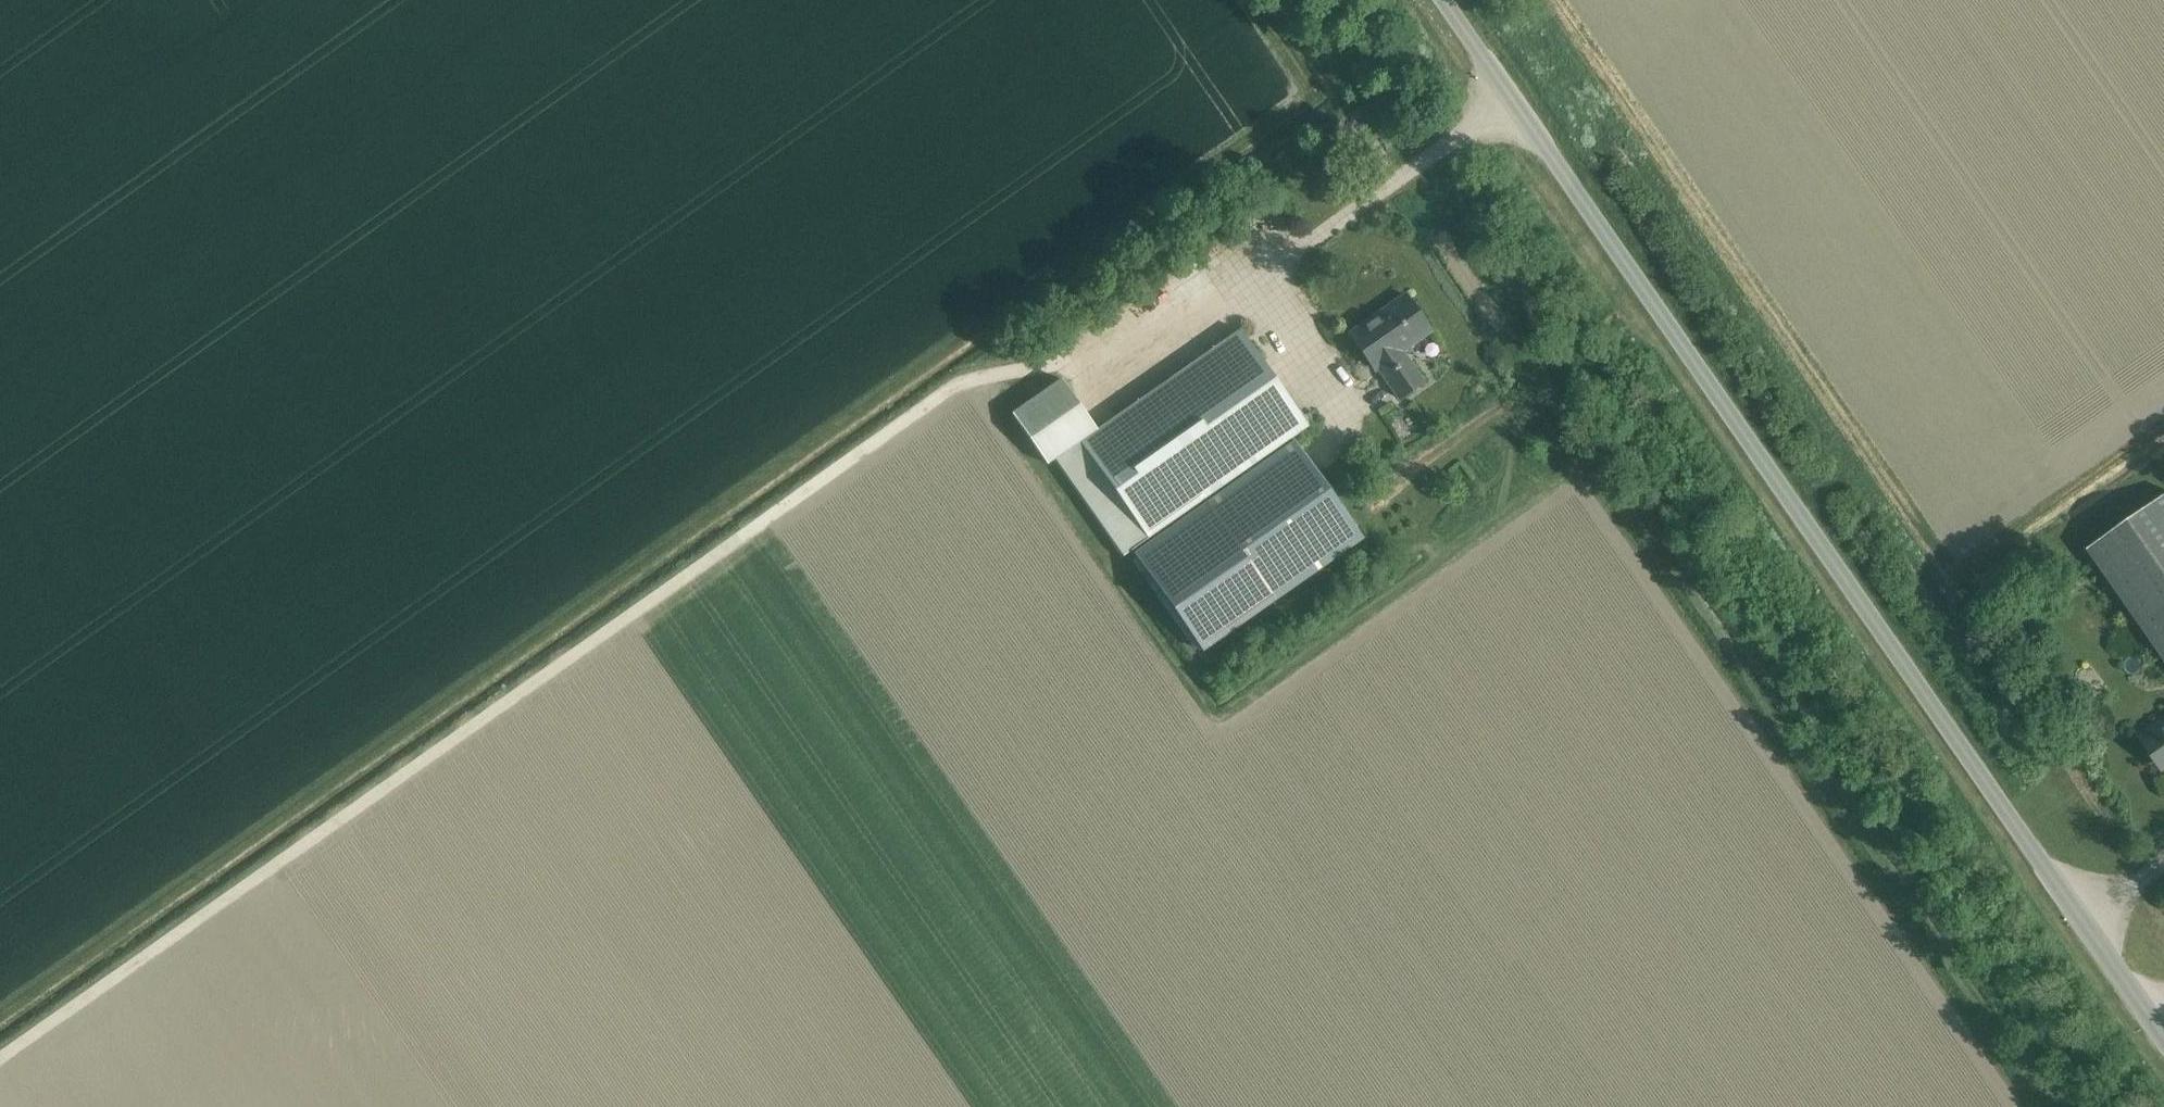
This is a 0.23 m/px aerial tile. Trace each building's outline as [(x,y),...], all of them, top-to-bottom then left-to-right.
[(1378,368),(1399,398),(1423,382),(1401,352),(1431,331),(1405,295),(1404,295),(1406,298),(1366,325),(1365,323),(1349,334),(1375,370),(1378,368)] [(1047,464),(1055,458),(1123,556),(1128,553),(1200,656),(1361,544),(1289,440),(1308,427),(1241,330),(1098,430),(1062,379),(1012,414),(1047,464)] [(2087,549),(2163,659),(2163,496),(2087,549)] [(2138,736),(2151,755),(2152,754),(2157,755),(2163,765),(2163,718),(2138,736)]
